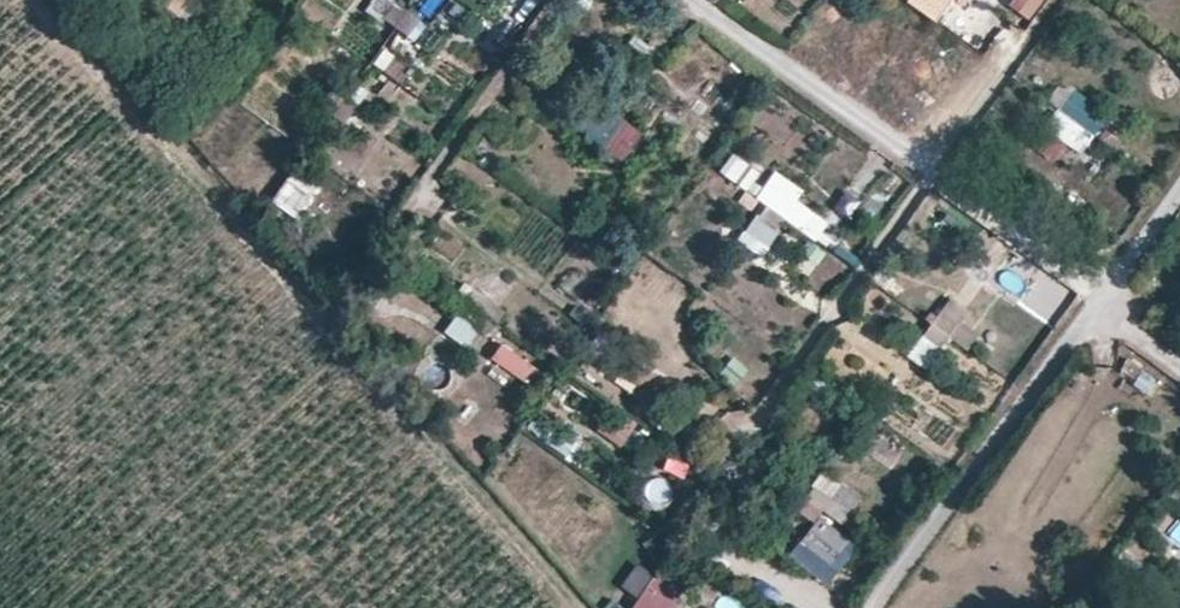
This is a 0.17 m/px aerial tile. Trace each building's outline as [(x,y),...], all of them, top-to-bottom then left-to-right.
[(176,0),(158,0),(156,4),(168,12),(176,0)] [(186,0),(176,0),(168,12),(191,27),(202,10),(186,0)] [(395,1),(393,0),(376,0),(372,5),(385,15),(395,1)] [(915,7),(934,21),(945,6),(937,0),(920,0),(915,7)] [(394,27),(406,9),(395,1),(385,15),(382,18),(394,27)] [(419,18),(406,9),(394,27),(407,36),(419,18)] [(202,10),(191,27),(199,33),(211,16),(202,10)] [(357,87),(346,102),(358,111),(369,95),(357,87)] [(334,118),(346,102),(334,94),(322,110),(334,118)] [(640,129),(594,96),(574,123),(621,156),(640,129)] [(1084,110),(1068,98),(1059,110),(1076,122),(1084,110)] [(358,111),(346,102),(334,118),(346,127),(358,111)] [(1076,122),(1059,110),(1047,128),(1063,140),(1076,122)] [(1102,123),(1084,110),(1076,122),(1094,135),(1102,123)] [(1094,135),(1076,122),(1063,140),(1065,141),(1081,153),(1094,135)] [(1055,156),(1065,141),(1063,140),(1047,128),(1036,143),(1055,156)] [(724,175),(750,191),(762,173),(736,156),(724,175)] [(296,172),(288,183),(300,192),(311,200),(319,189),(296,172)] [(803,190),(785,178),(774,193),(792,206),(795,202),(803,190)] [(300,192),(288,183),(276,200),(288,209),(300,192)] [(311,200),(300,192),(288,209),(299,217),(311,200)] [(766,205),(784,217),(792,206),(774,193),(766,205)] [(823,220),(795,202),(792,206),(784,217),(811,237),(823,220)] [(775,230),(784,217),(766,205),(757,217),(775,230)] [(467,301),(485,315),(494,303),(475,290),(467,301)] [(968,309),(950,297),(932,323),(950,335),(961,319),(968,309)] [(485,315),(467,301),(456,316),(448,329),(466,342),(475,329),(486,338),(497,323),(485,315)] [(505,311),(494,303),(485,315),(497,323),(505,311)] [(977,316),(968,309),(961,319),(970,326),(977,316)] [(969,349),(980,333),(970,326),(961,319),(950,335),(969,349)] [(942,348),(950,335),(932,323),(923,336),(942,348)] [(603,354),(611,343),(598,334),(590,344),(603,354)] [(500,344),(490,363),(528,384),(538,365),(500,344)] [(603,354),(590,344),(581,356),(594,366),(603,354)] [(737,387),(749,367),(731,356),(719,376),(737,387)] [(648,369),(636,361),(629,372),(640,381),(648,369)] [(657,394),(640,381),(629,372),(623,369),(615,380),(632,392),(649,405),(657,394)] [(640,381),(657,394),(665,382),(648,369),(640,381)] [(635,425),(616,411),(602,430),(621,444),(635,425)] [(492,436),(482,450),(490,456),(501,443),(492,436)] [(668,456),(663,474),(691,482),(696,464),(668,456)] [(654,477),(646,500),(665,507),(674,484),(654,477)] [(786,506),(796,493),(781,483),(771,496),(786,506)] [(805,498),(821,510),(829,499),(813,487),(805,498)] [(814,521),(821,510),(805,498),(797,509),(814,521)] [(850,513),(829,499),(821,510),(842,525),(850,513)] [(814,521),(797,509),(788,521),(805,533),(814,521)] [(822,517),(801,542),(831,567),(852,543),(822,517)] [(1168,542),(1179,548),(1179,526),(1176,524),(1168,542)] [(654,574),(640,564),(624,587),(638,598),(643,591),(652,577),(654,574)] [(664,586),(652,577),(643,591),(655,600),(664,586)] [(672,592),(664,586),(655,600),(662,606),(672,592)]
